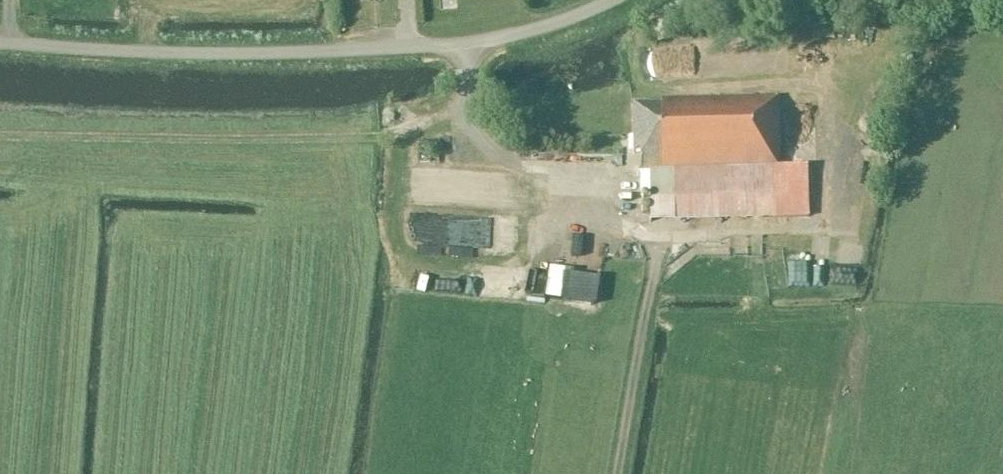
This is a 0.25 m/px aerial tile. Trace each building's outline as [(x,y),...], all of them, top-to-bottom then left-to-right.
[(662,99),(662,104),(632,104),(633,153),(640,153),(640,171),(648,171),(650,222),(774,218),(773,168),(778,168),(777,97),(662,99)] [(405,160),(415,160),(415,141),(405,142),(405,160)] [(837,166),(832,167),(836,194),(823,195),(816,237),(818,246),(814,268),(816,283),(842,279),(850,233),(850,234),(857,196),(857,199),(860,181),(858,170),(837,166)] [(443,215),(442,243),(526,245),(526,217),(443,215)] [(406,226),(405,239),(422,239),(422,227),(406,226)] [(767,286),(801,285),(800,256),(766,257),(767,286)] [(568,301),(592,304),(595,278),(572,275),(568,301)]
